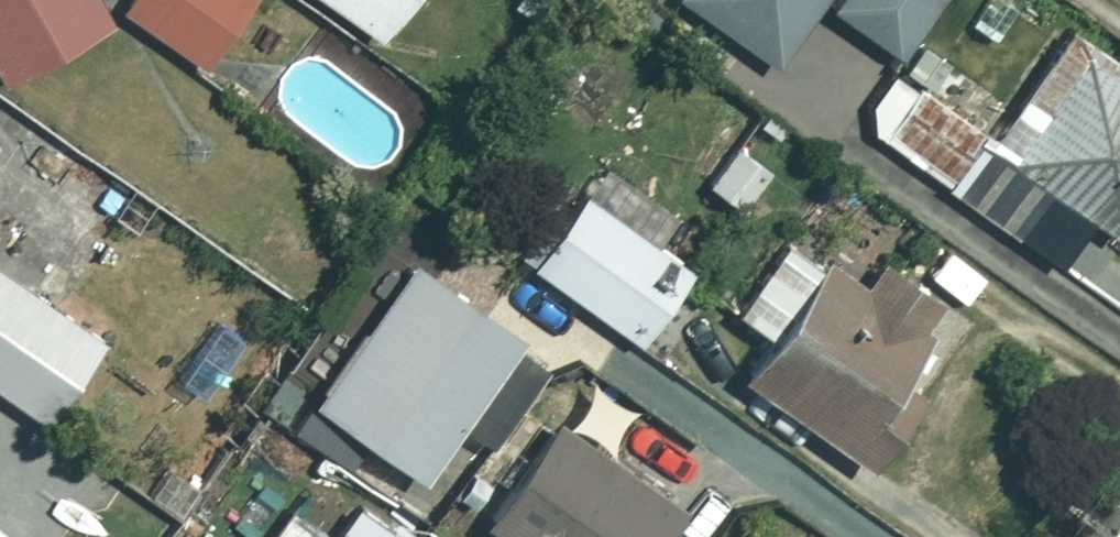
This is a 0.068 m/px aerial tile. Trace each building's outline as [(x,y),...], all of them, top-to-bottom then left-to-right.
[(106,0),(0,0),(0,64),(10,82),(118,21),(106,0)] [(128,9),(209,67),(257,0),(135,0),(128,9)] [(388,37),(414,0),(334,0),(388,37)] [(782,66),(827,1),(906,56),(945,0),(689,0),(782,66)] [(872,105),(875,131),(1017,232),(1037,203),(1110,255),(1119,241),(1119,72),(1070,37),(1006,127),(907,57),(872,105)] [(799,143),(755,112),(725,154),(770,185),(799,143)] [(697,272),(588,194),(537,265),(646,343),(697,272)] [(868,293),(792,239),(741,311),(778,337),(749,378),(872,465),(974,322),(890,262),(868,293)] [(366,440),(423,480),(460,426),(489,447),(547,365),(515,343),(522,334),(411,256),(289,427),(347,467),(366,440)] [(0,267),(0,386),(53,422),(108,341),(0,267)] [(562,420),(491,523),(511,536),(671,536),(691,508),(562,420)] [(116,453),(86,498),(145,536),(168,536),(191,503),(116,453)] [(366,502),(340,536),(415,536),(366,502)] [(291,514),(275,536),(324,536),(291,514)] [(808,528),(801,536),(819,536),(808,528)]
